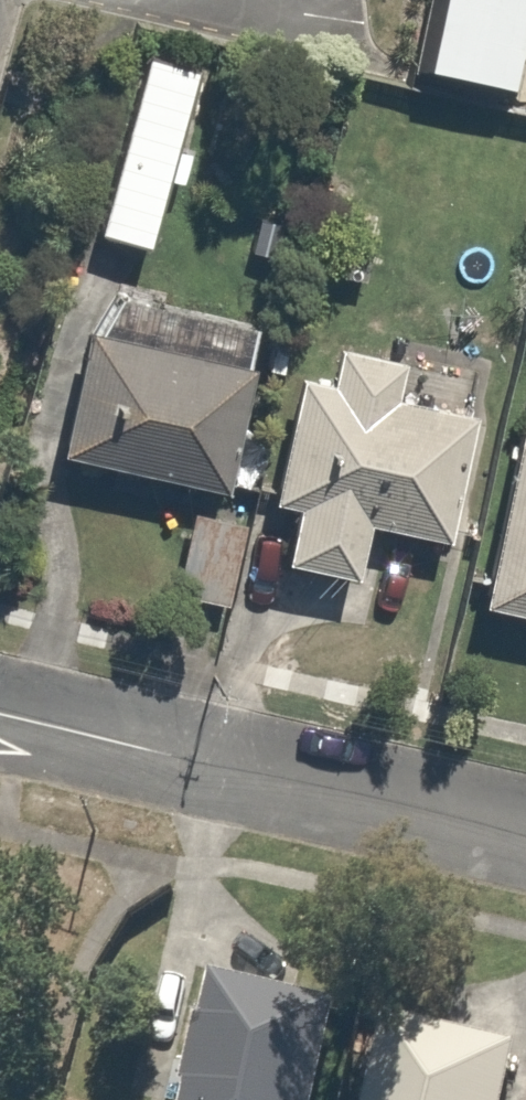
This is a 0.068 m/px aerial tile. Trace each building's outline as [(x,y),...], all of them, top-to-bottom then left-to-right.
[(435,79),(525,94),(525,0),(447,0),(435,79)] [(230,70),(148,52),(130,137),(212,155),(230,70)] [(258,356),(94,333),(77,453),(241,477),(258,356)] [(462,363),(347,341),(339,381),(308,375),(286,498),(305,502),(296,551),(381,567),(389,519),(463,533),(487,406),(455,400),(462,363)] [(525,382),(496,601),(525,605),(525,382)] [(237,602),(253,521),(199,510),(183,592),(237,602)] [(214,1008),(195,1099),(318,1099),(333,1033),(214,1008)] [(387,1033),(375,1099),(525,1099),(525,1057),(387,1033)]
